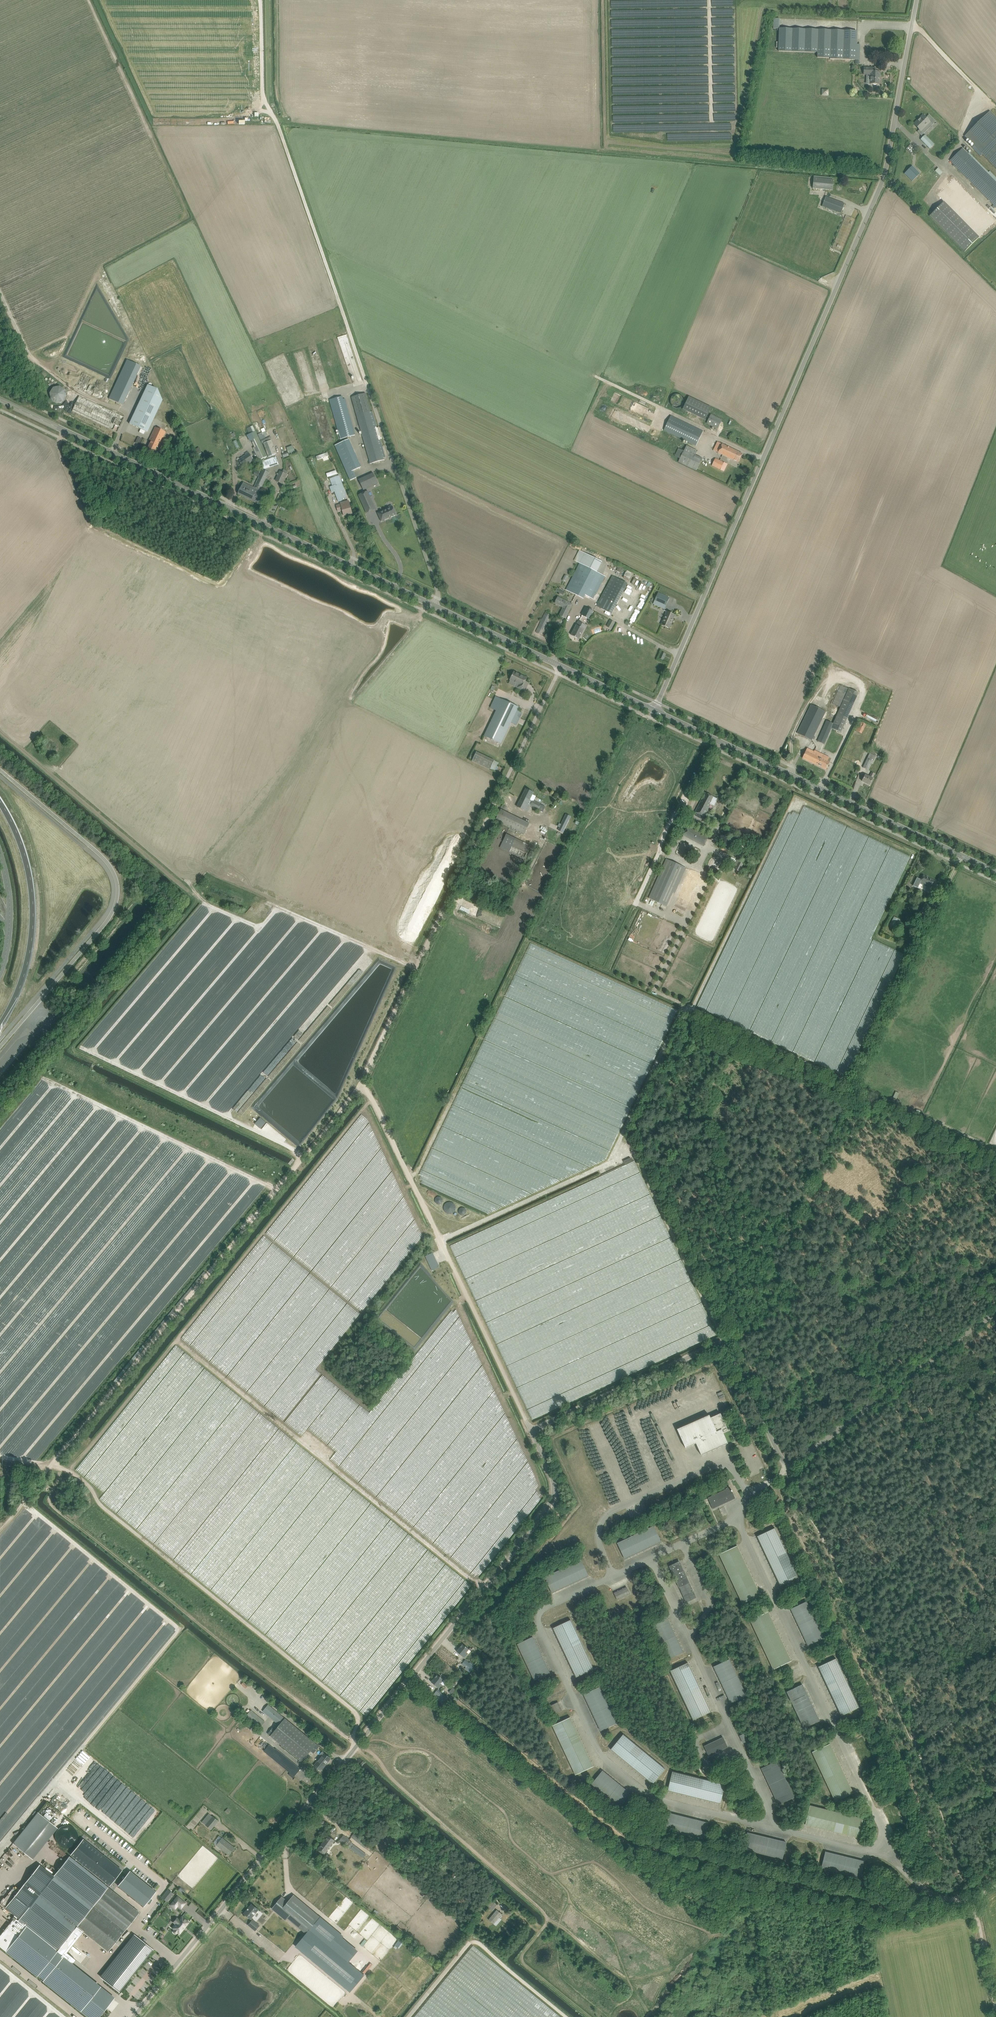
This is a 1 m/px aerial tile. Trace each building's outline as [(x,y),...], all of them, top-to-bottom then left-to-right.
[(859,64),(859,60),(860,60),(860,45),(857,44),(857,31),(780,29),(780,19),(774,18),(774,29),(780,29),(779,42),(776,42),(776,47),(779,47),(779,51),(818,52),(817,57),(830,58),(830,59),(855,60),(855,64),(859,64)] [(871,84),(874,84),(879,84),(880,77),(881,72),(876,72),(876,68),(864,68),(864,73),(864,74),(871,75),(871,84)] [(964,136),(995,168),(995,117),(990,111),(964,136)] [(923,115),(914,124),(920,130),(918,132),(921,135),(929,127),(927,125),(930,122),(932,124),(935,121),(929,115),(926,118),(923,115)] [(929,139),(924,144),(930,149),(935,144),(929,139)] [(911,144),(906,148),(911,154),(916,149),(911,144)] [(950,161),(954,164),(991,203),(994,205),(992,206),(994,209),(995,207),(995,208),(995,177),(990,171),(989,172),(969,153),(968,154),(966,152),(963,148),(950,161)] [(909,169),(904,173),(912,181),(916,177),(920,174),(917,171),(914,174),(909,169)] [(813,188),(833,190),(834,180),(814,178),(813,188)] [(845,204),(826,197),(822,206),(841,213),(845,204)] [(979,237),(944,202),(929,216),(964,252),(979,237)] [(123,405),(134,380),(141,366),(127,360),(109,399),(123,405)] [(157,389),(147,385),(129,424),(147,432),(162,400),(157,389)] [(65,390),(59,386),(53,388),(49,393),(51,400),(57,403),(63,402),(66,396),(65,390)] [(366,393),(352,397),(371,463),(385,459),(384,458),(386,457),(380,439),(382,439),(379,427),(377,428),(372,411),(371,411),(366,393)] [(689,395),(682,408),(705,419),(711,406),(689,395)] [(79,396),(74,406),(72,411),(117,432),(124,417),(79,396)] [(342,397),(327,401),(337,440),(355,435),(345,401),(344,402),(342,397)] [(711,414),(707,423),(710,425),(713,426),(718,429),(722,420),(718,417),(711,414)] [(703,431),(698,429),(671,415),(664,430),(696,445),(703,431)] [(151,441),(150,444),(147,448),(154,451),(156,447),(158,447),(160,443),(166,432),(155,427),(149,440),(151,441)] [(252,441),(255,447),(253,448),(259,460),(268,456),(259,437),(252,441)] [(269,457),(277,454),(272,441),(264,444),(269,457)] [(713,450),(734,460),(738,462),(743,454),(718,442),(713,450)] [(698,451),(687,445),(678,462),(696,470),(702,459),(695,455),(698,451)] [(293,446),(287,448),(289,455),(295,453),(293,446)] [(253,459),(250,453),(239,460),(243,466),(253,459)] [(261,462),(263,469),(279,464),(276,457),(261,462)] [(724,462),(715,458),(712,465),(721,470),(724,462)] [(358,459),(344,466),(347,473),(352,472),(354,471),(360,468),(358,464),(360,463),(358,459)] [(257,495),(254,501),(262,506),(266,497),(259,494),(266,479),(265,479),(268,473),(263,470),(260,477),(254,488),(257,490),(255,494),(257,495)] [(280,472),(276,481),(282,484),(287,475),(285,474),(286,471),(284,470),(282,473),(280,472)] [(373,473),(359,479),(363,488),(377,482),(373,473)] [(333,486),(330,487),(332,492),(335,491),(335,493),(338,500),(339,502),(342,500),(343,500),(343,499),(347,497),(344,489),(342,483),(339,476),(336,477),(330,479),(333,486)] [(238,494),(254,501),(257,495),(255,494),(257,490),(254,488),(243,483),(238,494)] [(368,491),(358,495),(364,508),(365,508),(366,507),(371,505),(368,497),(370,496),(369,494),(368,491)] [(341,504),(336,505),(337,507),(338,511),(343,510),(344,516),(352,513),(351,509),(349,501),(345,502),(340,503),(341,504)] [(378,512),(382,521),(397,514),(393,506),(378,512)] [(580,563),(566,590),(583,598),(585,595),(591,597),(593,599),(595,595),(595,596),(605,576),(602,575),(600,573),(597,572),(601,565),(602,562),(579,550),(574,560),(580,563)] [(626,571),(624,577),(630,579),(632,573),(626,571)] [(628,584),(612,575),(596,606),(611,614),(628,584)] [(658,592),(655,600),(653,604),(664,609),(666,605),(669,597),(658,592)] [(566,618),(568,613),(573,604),(558,597),(555,603),(563,607),(560,615),(566,618)] [(586,607),(584,611),(582,615),(589,619),(593,611),(586,607)] [(633,625),(640,609),(636,607),(631,619),(629,623),(633,625)] [(667,611),(665,615),(661,625),(669,628),(675,615),(667,611)] [(579,621),(574,630),(572,635),(579,639),(586,625),(579,621)] [(541,622),(536,632),(540,634),(545,624),(541,622)] [(527,678),(514,672),(510,681),(518,685),(517,687),(525,691),(528,683),(525,681),(527,678)] [(840,707),(839,711),(833,723),(826,720),(817,741),(825,744),(831,728),(840,732),(858,693),(840,685),(832,703),(840,707)] [(500,703),(484,735),(497,741),(501,743),(511,723),(517,726),(523,713),(517,710),(519,707),(502,699),(500,703)] [(800,728),(798,733),(803,735),(812,740),(814,735),(826,712),(812,705),(800,728)] [(855,730),(862,734),(866,724),(860,721),(855,730)] [(803,758),(814,763),(819,753),(814,751),(808,748),(803,758)] [(877,754),(871,751),(863,767),(868,770),(872,761),(873,762),(877,754)] [(472,761),(486,767),(490,769),(495,760),(477,752),(472,761)] [(819,753),(814,763),(826,769),(830,761),(828,761),(829,758),(819,753)] [(865,775),(864,777),(862,781),(870,785),(873,778),(875,774),(872,773),(870,777),(865,775)] [(533,792),(530,791),(526,789),(517,806),(527,812),(531,805),(539,809),(541,804),(533,800),(533,802),(529,800),(533,792)] [(695,812),(693,815),(701,820),(703,816),(704,816),(711,804),(713,800),(712,799),(713,797),(706,793),(704,798),(703,797),(695,812)] [(529,823),(506,812),(501,809),(496,821),(524,835),(529,823)] [(559,827),(557,830),(562,832),(568,820),(563,817),(560,824),(559,823),(557,826),(559,827)] [(688,826),(683,835),(704,846),(708,837),(688,826)] [(524,859),(530,846),(506,834),(500,847),(524,859)] [(528,856),(527,860),(531,861),(535,852),(531,850),(528,856)] [(737,858),(734,865),(736,865),(735,868),(740,870),(744,862),(737,858)] [(666,859),(649,898),(664,905),(667,906),(670,898),(673,892),(675,893),(686,868),(666,859)] [(702,874),(690,869),(677,897),(690,902),(702,874)] [(923,875),(921,881),(920,883),(927,887),(926,889),(931,892),(936,881),(923,875)] [(922,920),(926,922),(932,909),(930,908),(931,906),(926,903),(921,912),(925,914),(922,920)] [(894,916),(890,924),(896,927),(900,919),(894,916)] [(260,1118),(255,1124),(261,1129),(266,1123),(260,1118)] [(433,1253),(425,1256),(432,1270),(439,1267),(438,1264),(433,1253)] [(709,1415),(705,1417),(677,1429),(686,1448),(696,1443),(701,1455),(728,1443),(723,1432),(728,1430),(721,1413),(711,1418),(709,1415)] [(726,1489),(708,1498),(713,1508),(735,1498),(732,1491),(732,1490),(731,1490),(730,1488),(730,1487),(726,1489)] [(661,1541),(654,1526),(618,1543),(625,1558),(661,1541)] [(780,1585),(798,1577),(775,1528),(757,1536),(780,1585)] [(719,1554),(721,1558),(743,1603),(760,1595),(737,1545),(719,1554)] [(581,1560),(545,1577),(552,1593),(588,1575),(581,1560)] [(671,1565),(670,1566),(671,1570),(677,1582),(679,1587),(680,1587),(686,1602),(696,1598),(689,1583),(681,1565),(679,1561),(678,1562),(677,1560),(670,1564),(671,1565)] [(627,1587),(614,1593),(616,1596),(616,1597),(616,1596),(618,1600),(630,1594),(628,1591),(629,1591),(628,1590),(628,1591),(627,1587)] [(806,1601),(791,1609),(808,1645),(823,1638),(806,1601)] [(768,1611),(750,1620),(773,1669),(791,1661),(768,1611)] [(666,1616),(651,1623),(668,1659),(683,1652),(666,1616)] [(571,1619),(553,1628),(576,1677),(594,1669),(571,1619)] [(533,1637),(518,1644),(535,1680),(550,1673),(533,1637)] [(457,1651),(459,1653),(465,1658),(468,1654),(466,1653),(469,1649),(463,1644),(459,1649),(457,1651)] [(859,1707),(836,1658),(818,1667),(841,1716),(859,1707)] [(466,1659),(462,1664),(470,1670),(474,1665),(470,1662),(470,1663),(466,1659)] [(729,1659),(714,1666),(731,1703),(746,1696),(729,1659)] [(688,1662),(670,1671),(693,1720),(711,1712),(688,1662)] [(432,1682),(431,1682),(433,1683),(439,1688),(442,1685),(441,1683),(444,1680),(445,1678),(441,1674),(440,1676),(438,1674),(433,1679),(432,1682)] [(802,1684),(787,1691),(794,1705),(804,1728),(819,1721),(802,1684)] [(599,1687),(584,1694),(601,1731),(616,1723),(599,1687)] [(448,1697),(437,1689),(433,1695),(443,1704),(444,1703),(449,1706),(452,1702),(447,1698),(448,1697)] [(555,1704),(551,1705),(555,1713),(558,1712),(558,1711),(562,1710),(558,1702),(555,1704),(554,1704),(555,1704)] [(319,1746),(268,1704),(263,1711),(280,1725),(277,1729),(274,1726),(268,1733),(305,1764),(311,1756),(308,1754),(311,1751),(313,1753),(319,1746)] [(246,1716),(260,1728),(265,1721),(251,1710),(246,1716)] [(593,1766),(570,1717),(552,1725),(575,1775),(593,1766)] [(665,1769),(623,1734),(611,1749),(653,1784),(665,1769)] [(708,1744),(704,1746),(706,1749),(706,1750),(707,1751),(707,1752),(709,1756),(712,1754),(728,1747),(723,1737),(721,1738),(720,1739),(708,1744)] [(862,1738),(854,1742),(864,1763),(872,1760),(862,1738)] [(297,1765),(276,1748),(270,1755),(291,1773),(295,1776),(301,1769),(297,1765)] [(321,1771),(324,1767),(331,1758),(323,1751),(320,1754),(322,1756),(314,1766),(316,1767),(315,1768),(318,1770),(319,1769),(321,1771)] [(777,1761),(762,1768),(779,1804),(794,1797),(777,1761)] [(602,1771),(592,1784),(623,1809),(634,1796),(602,1771)] [(672,1771),(668,1790),(720,1803),(725,1784),(672,1771)] [(810,1805),(805,1824),(858,1837),(863,1818),(810,1805)] [(893,1805),(885,1809),(895,1830),(903,1826),(893,1805)] [(212,1830),(219,1821),(213,1816),(212,1816),(209,1813),(202,1822),(206,1825),(205,1825),(212,1830)] [(669,1813),(665,1829),(704,1839),(708,1823),(669,1813)] [(71,1847),(72,1827),(57,1826),(56,1842),(65,1843),(65,1847),(71,1847)] [(350,1839),(364,1848),(366,1845),(361,1841),(363,1838),(354,1833),(350,1839)] [(743,1849),(783,1858),(787,1842),(747,1833),(743,1849)] [(19,1835),(13,1843),(28,1856),(35,1848),(19,1835)] [(335,1840),(332,1838),(328,1835),(318,1850),(324,1854),(335,1840)] [(350,1840),(343,1835),(339,1840),(351,1848),(354,1844),(352,1843),(352,1842),(350,1840)] [(235,1848),(231,1845),(222,1838),(217,1845),(230,1855),(235,1848)] [(83,1839),(71,1854),(110,1885),(119,1874),(101,1859),(104,1855),(83,1839)] [(864,1861),(830,1853),(825,1852),(821,1868),(860,1878),(864,1861)] [(0,1936),(0,1947),(37,1976),(38,1975),(44,1980),(43,1981),(88,2016),(99,2016),(107,2007),(93,1996),(100,1988),(91,1980),(92,1979),(73,1964),(76,1960),(67,1953),(73,1944),(83,1931),(108,1951),(140,1912),(108,1887),(70,1856),(54,1876),(40,1865),(5,1908),(14,1915),(14,1916),(14,1917),(8,1925),(8,1926),(0,1936)] [(130,1871),(118,1885),(144,1906),(156,1892),(130,1871)] [(168,1889),(162,1897),(167,1901),(173,1893),(168,1889)] [(332,1949),(344,1936),(321,1916),(294,1894),(288,1901),(282,1896),(272,1908),(286,1920),(288,1918),(307,1933),(296,1947),(351,1992),(364,1976),(332,1949)] [(177,1896),(170,1905),(175,1909),(178,1905),(181,1908),(186,1903),(177,1896)] [(492,1910),(497,1904),(491,1899),(486,1906),(492,1910)] [(251,1919),(254,1915),(258,1910),(252,1904),(244,1913),(251,1919)] [(497,1909),(488,1919),(496,1926),(502,1919),(501,1918),(504,1915),(502,1913),(502,1914),(497,1909)] [(176,1924),(172,1928),(174,1929),(174,1930),(173,1931),(174,1932),(175,1933),(176,1933),(177,1933),(178,1932),(180,1933),(189,1922),(182,1916),(179,1919),(177,1918),(173,1922),(176,1924)] [(256,1931),(259,1927),(260,1926),(253,1920),(249,1925),(256,1931)] [(406,1933),(397,1926),(394,1929),(403,1936),(406,1933)] [(104,1980),(119,1992),(153,1949),(138,1937),(104,1980)] [(398,1940),(395,1945),(400,1948),(403,1943),(398,1940)]
